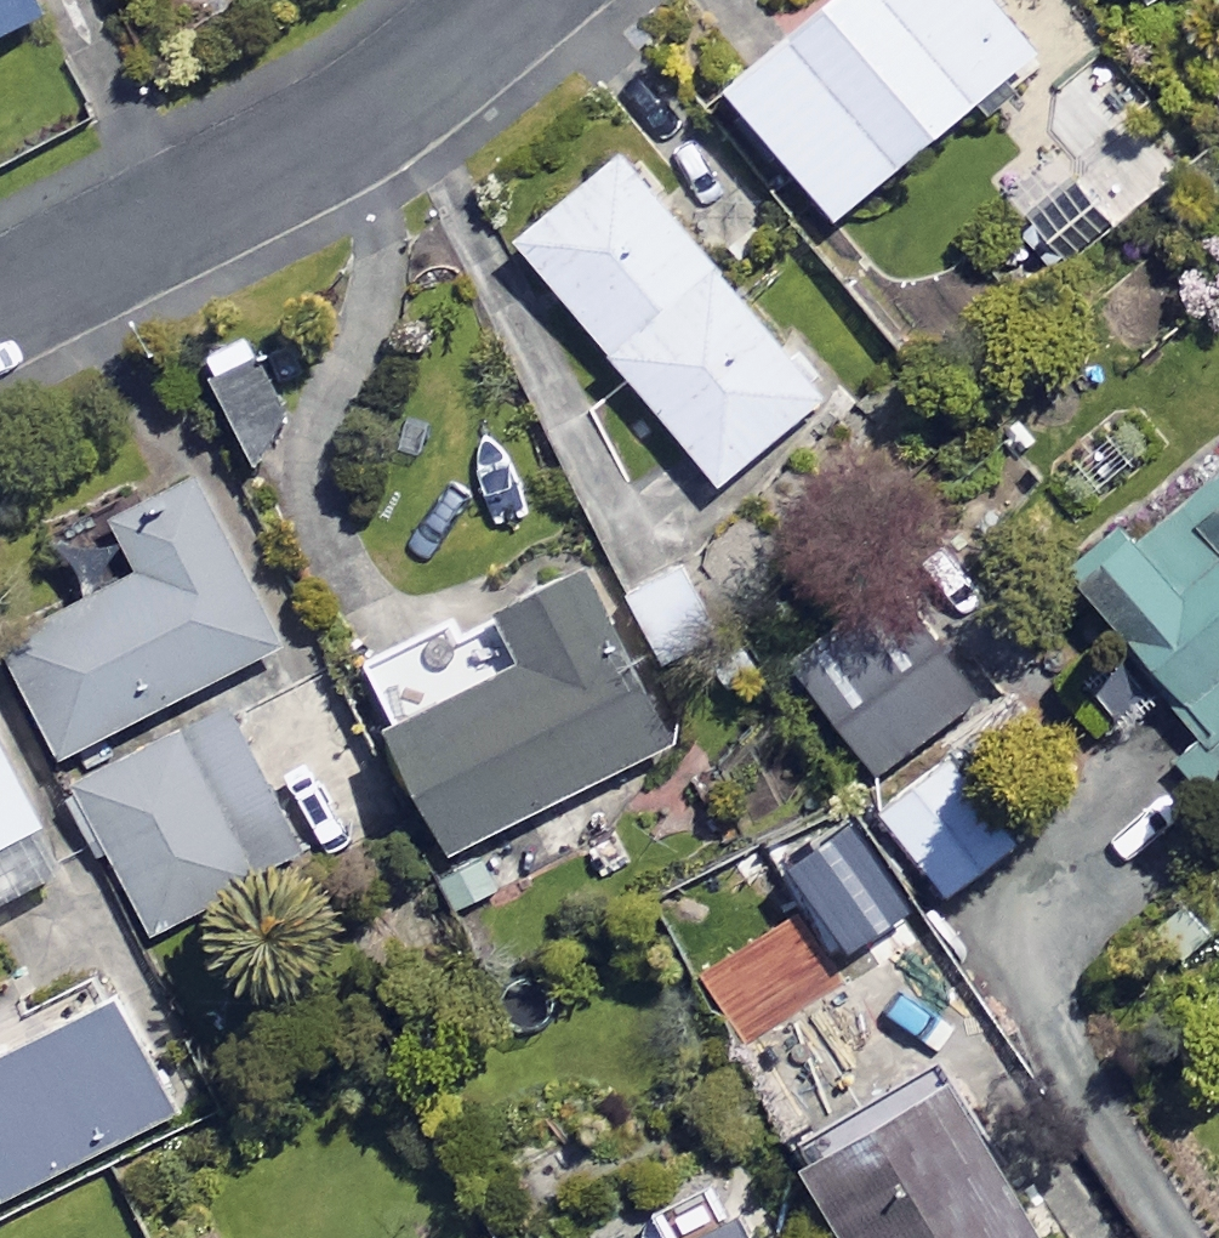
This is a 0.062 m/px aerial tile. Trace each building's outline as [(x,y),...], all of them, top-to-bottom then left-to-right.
[(27,0),(0,0),(0,33),(35,15),(27,0)] [(720,92),(828,222),(1031,51),(987,0),(830,0),(720,92)] [(1093,62),(1030,131),(1061,159),(1049,171),(1114,230),(1188,149),(1093,62)] [(818,399),(616,157),(513,244),(715,486),(818,399)] [(285,428),(244,338),(200,358),(241,449),(285,428)] [(1070,576),(1198,740),(1178,755),(1218,807),(1218,459),(1070,576)] [(281,645),(197,476),(109,519),(137,576),(0,643),(56,756),(281,645)] [(724,641),(685,564),(626,593),(665,670),(724,641)] [(664,742),(578,572),(463,631),(455,615),(350,669),(444,854),(664,742)] [(303,858),(231,708),(75,783),(146,933),(303,858)] [(1019,840),(951,748),(873,806),(941,898),(1019,840)] [(0,756),(0,900),(57,871),(0,756)] [(113,1000),(0,1054),(0,1197),(169,1116),(113,1000)] [(942,1084),(797,1167),(838,1237),(1031,1237),(942,1084)] [(732,1213),(685,1237),(745,1237),(732,1213)]
